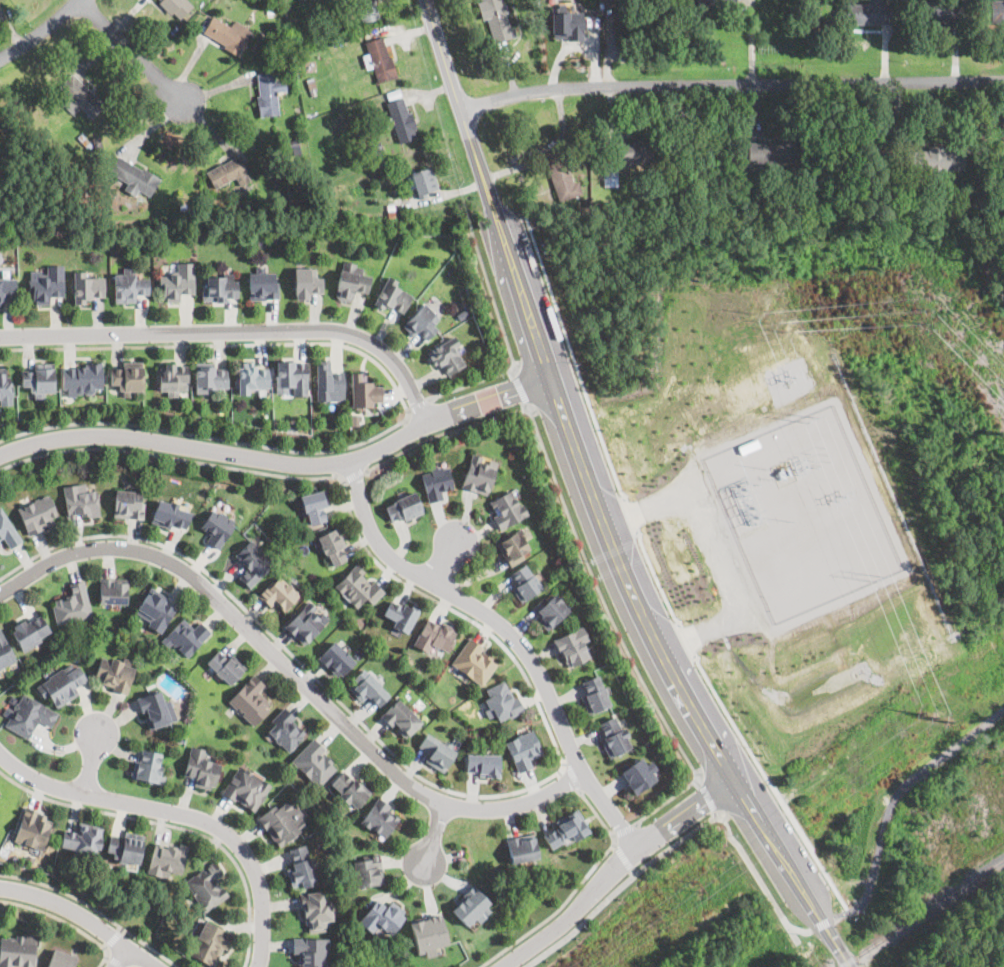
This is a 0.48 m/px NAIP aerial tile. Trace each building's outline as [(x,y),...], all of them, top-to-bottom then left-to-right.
[(161,1),(160,0),(186,0),(193,7),(180,20),(173,13),(171,15),(159,3),(161,1)] [(361,22),(356,0),(375,0),(375,1),(379,18),(361,22)] [(491,43),(512,38),(503,0),(481,0),(491,43)] [(889,0),(868,0),(868,3),(843,3),(843,23),(889,23),(889,0)] [(959,0),(923,0),(923,24),(959,24),(959,0)] [(992,20),(1003,20),(1003,0),(992,0),(992,20)] [(552,12),(553,36),(568,36),(568,40),(584,40),(583,12),(552,12)] [(228,26),(231,27),(235,20),(246,27),(247,29),(251,31),(254,43),(248,39),(238,56),(223,47),(225,45),(203,32),(213,17),(228,26)] [(301,45),(294,47),(292,37),(299,36),(301,45)] [(385,48),(388,57),(391,56),(397,77),(393,78),(395,84),(379,89),(372,68),(365,70),(361,55),(368,53),(365,42),(381,37),(385,48)] [(259,116),(256,96),(259,96),(256,74),(274,72),(279,114),(259,116)] [(104,105),(91,118),(80,107),(73,114),(62,104),(69,96),(59,86),(72,73),(104,105)] [(315,84),(308,86),(305,79),(312,77),(315,84)] [(405,105),(408,113),(411,112),(416,129),(413,129),(416,137),(399,142),(386,102),(403,97),(405,105)] [(302,111),(295,113),(293,107),(300,105),(302,111)] [(103,148),(94,150),(92,138),(101,136),(103,148)] [(651,161),(651,137),(616,137),(616,161),(651,161)] [(298,138),(302,153),(294,154),(292,146),(288,147),(287,141),(298,138)] [(748,140),(748,162),(797,162),(797,140),(748,140)] [(386,156),(378,158),(375,149),(383,146),(386,156)] [(964,169),(963,146),(912,146),(912,169),(964,169)] [(377,160),(365,163),(365,160),(358,162),(356,152),(374,148),(377,160)] [(555,148),(538,161),(551,178),(568,165),(555,148)] [(236,156),(252,180),(241,187),(235,177),(217,189),(207,173),(221,164),(222,165),(236,156)] [(134,165),(141,169),(142,167),(160,178),(149,196),(138,189),(135,196),(123,189),(127,183),(116,176),(125,160),(134,165)] [(577,180),(573,182),(565,161),(547,168),(560,201),(582,192),(577,180)] [(605,186),(616,186),(616,170),(605,170),(605,186)] [(421,171),(421,199),(419,200),(416,188),(410,190),(407,178),(412,176),(411,174),(421,171)] [(305,201),(290,203),(287,186),(302,184),(305,201)] [(396,218),(388,219),(387,205),(394,205),(396,218)] [(372,277),(367,294),(355,291),(353,299),(348,302),(338,300),(335,294),(343,261),(356,264),(356,267),(363,269),(362,274),(372,277)] [(194,263),(194,294),(179,294),(180,303),(166,303),(166,299),(163,299),(163,290),(159,290),(159,277),(170,276),(170,272),(177,272),(177,263),(194,263)] [(63,266),(64,296),(49,297),(49,304),(36,305),(35,301),(33,301),(33,294),(30,294),(30,272),(41,271),(41,276),(47,275),(47,267),(63,266)] [(265,267),(265,274),(274,273),(275,283),(279,282),(279,298),(266,299),(266,300),(249,301),(249,274),(256,273),(255,267),(265,267)] [(135,268),(135,279),(149,279),(149,295),(135,295),(135,303),(115,303),(114,274),(122,274),(122,269),(135,268)] [(316,268),(316,278),(323,278),(323,293),(309,293),(309,300),(295,300),(294,269),(316,268)] [(85,271),(85,277),(105,277),(105,296),(93,296),(93,298),(86,299),(86,302),(74,302),(74,290),(71,290),(71,285),(70,285),(70,281),(72,281),(72,276),(74,276),(74,271),(85,271)] [(233,280),(233,281),(238,281),(239,298),(226,298),(226,301),(202,302),(202,291),(207,291),(207,287),(206,288),(206,284),(204,284),(204,281),(205,281),(205,278),(223,278),(223,274),(233,274),(233,280)] [(398,281),(395,287),(412,296),(412,298),(403,314),(386,304),(383,310),(372,304),(378,293),(377,292),(379,288),(378,288),(380,285),(381,285),(383,281),(385,283),(388,276),(398,281)] [(4,300),(0,300),(0,278),(15,278),(16,297),(4,297),(4,300)] [(423,302),(440,317),(432,324),(437,330),(426,340),(418,333),(413,338),(408,333),(408,332),(401,324),(423,302)] [(467,364),(454,335),(426,349),(434,368),(442,364),(446,373),(467,364)] [(331,360),(331,368),(333,368),(333,371),(345,371),(344,401),(326,401),(326,402),(321,402),(321,401),(317,401),(317,390),(316,389),(316,384),(317,382),(317,365),(320,365),(320,360),(331,360)] [(103,361),(103,387),(95,387),(95,390),(92,393),(86,393),(83,391),(82,394),(77,393),(77,396),(67,396),(67,388),(62,388),(63,367),(77,368),(77,366),(85,366),(85,362),(91,362),(91,361),(103,361)] [(143,361),(144,390),(134,390),(134,396),(124,397),(123,390),(119,390),(119,384),(111,384),(111,367),(124,367),(124,362),(143,361)] [(307,361),(308,394),(294,395),(293,386),(288,386),(288,392),(276,393),(276,385),(277,385),(277,373),(278,373),(278,362),(307,361)] [(56,362),(55,392),(45,392),(45,398),(35,398),(35,392),(30,392),(30,386),(22,386),(22,368),(34,369),(34,362),(56,362)] [(252,363),(252,366),(256,366),(256,369),(269,369),(269,389),(256,389),(256,390),(249,390),(249,396),(238,396),(238,389),(236,389),(236,385),(234,385),(234,382),(236,382),(236,377),(237,377),(237,363),(252,363)] [(174,364),(175,367),(188,367),(188,381),(186,381),(187,388),(185,388),(185,390),(177,390),(177,397),(169,397),(169,392),(159,392),(159,384),(156,384),(155,370),(162,370),(162,366),(166,366),(166,364),(174,364)] [(213,364),(214,369),(227,369),(227,388),(216,388),(216,390),(207,390),(207,393),(196,393),(195,365),(213,364)] [(1,405),(0,398),(0,368),(6,367),(7,376),(10,376),(11,385),(12,384),(14,397),(13,397),(13,403),(1,405)] [(366,371),(366,380),(373,380),(373,385),(382,385),(382,401),(373,401),(373,407),(352,408),(352,372),(360,372),(360,371),(366,371)] [(362,423),(354,425),(352,419),(361,417),(362,423)] [(487,495),(497,460),(471,453),(461,487),(487,495)] [(421,474),(428,501),(442,497),(440,490),(452,486),(447,467),(442,468),(441,465),(429,468),(430,471),(421,474)] [(87,491),(97,490),(97,493),(99,493),(99,499),(97,499),(100,515),(89,517),(88,514),(82,515),(81,512),(76,513),(76,514),(68,516),(63,486),(85,482),(87,491)] [(526,516),(513,489),(487,502),(500,529),(526,516)] [(142,497),(142,500),(141,500),(141,503),(144,503),(143,520),(113,517),(115,490),(141,492),(140,497),(142,497)] [(323,508),(326,520),(326,521),(310,525),(307,513),(304,514),(300,497),(326,490),(330,506),(323,508)] [(414,491),(423,511),(404,520),(402,515),(390,521),(388,517),(384,507),(392,504),(391,502),(400,497),(414,491)] [(49,495),(57,516),(51,518),(53,523),(47,526),(47,525),(42,527),(43,530),(28,536),(27,532),(17,510),(24,507),(23,506),(29,504),(30,505),(35,502),(34,500),(38,499),(38,500),(41,499),(41,498),(46,496),(47,496),(49,495)] [(158,500),(169,503),(170,501),(178,504),(177,508),(192,513),(186,530),(172,525),(171,529),(151,523),(158,500)] [(2,538),(0,539),(0,507),(22,541),(10,549),(2,538)] [(213,511),(217,513),(218,512),(221,514),(222,512),(226,515),(225,516),(228,518),(229,517),(234,521),(232,524),(235,526),(219,550),(206,542),(210,535),(200,529),(212,510),(213,511)] [(337,527),(341,535),(346,545),(340,548),(347,561),(333,568),(327,555),(324,557),(320,547),(321,547),(317,538),(319,537),(318,535),(322,533),(322,534),(337,527)] [(495,543),(508,566),(531,553),(517,530),(495,543)] [(251,541),(256,546),(257,545),(275,565),(249,589),(239,578),(248,569),(241,562),(239,563),(233,557),(251,541)] [(362,574),(371,583),(374,580),(385,591),(373,604),(366,597),(356,608),(334,585),(357,562),(365,571),(362,574)] [(522,601),(542,589),(527,564),(507,576),(522,601)] [(286,583),(294,590),(294,591),(295,590),(299,593),(298,594),(299,596),(283,612),(274,603),(269,608),(257,597),(256,596),(271,581),(273,583),(280,576),(286,583)] [(127,579),(126,605),(99,604),(100,579),(127,579)] [(84,581),(93,621),(86,623),(85,618),(56,625),(52,605),(55,604),(54,600),(63,598),(63,601),(66,600),(65,598),(73,596),(70,584),(84,581)] [(164,602),(176,609),(161,634),(147,626),(149,622),(135,613),(139,605),(138,604),(140,601),(142,602),(150,588),(166,598),(164,602)] [(547,629),(569,613),(555,593),(533,609),(547,629)] [(325,624),(304,644),(285,624),(310,600),(317,608),(314,611),(325,624)] [(393,602),(402,607),(404,604),(410,608),(412,605),(419,609),(419,612),(407,635),(397,629),(396,631),(392,629),(391,628),(394,622),(383,615),(390,601),(393,602)] [(39,614),(50,631),(39,639),(41,641),(24,652),(11,633),(14,631),(12,627),(23,620),(26,623),(39,614)] [(447,652),(457,630),(427,616),(413,645),(427,651),(431,644),(447,652)] [(191,627),(193,629),(199,622),(211,634),(186,659),(172,645),(172,644),(167,649),(160,642),(183,619),(191,627)] [(553,639),(567,668),(594,656),(580,627),(553,639)] [(16,660),(0,669),(0,631),(9,647),(10,646),(12,651),(11,652),(16,660)] [(481,685),(500,659),(469,637),(451,663),(481,685)] [(355,662),(341,677),(340,675),(337,678),(317,658),(333,641),(355,662)] [(227,659),(232,655),(246,669),(229,686),(222,678),(220,680),(220,679),(214,674),(215,673),(205,663),(219,650),(227,659)] [(121,657),(120,660),(123,660),(124,656),(133,659),(130,665),(136,667),(128,693),(112,688),(113,686),(101,683),(102,679),(95,677),(102,656),(112,659),(112,657),(115,658),(116,656),(121,657)] [(71,663),(75,668),(79,665),(87,678),(78,686),(77,685),(75,687),(79,693),(57,707),(50,696),(45,699),(42,695),(41,695),(37,691),(39,690),(37,686),(49,678),(48,677),(62,668),(63,669),(71,663)] [(362,670),(366,674),(368,672),(381,685),(380,686),(390,696),(379,708),(367,696),(361,702),(357,698),(348,689),(354,682),(352,680),(362,670)] [(268,702),(264,707),(268,710),(254,725),(243,714),(244,712),(242,711),(242,712),(239,709),(240,708),(238,706),(236,708),(229,701),(253,675),(263,684),(256,691),(268,702)] [(610,706),(599,675),(577,683),(588,714),(610,706)] [(483,691),(497,723),(524,711),(509,679),(483,691)] [(159,690),(164,703),(170,700),(177,720),(168,724),(165,725),(164,724),(149,730),(145,718),(148,716),(146,712),(142,714),(136,698),(159,690)] [(29,698),(39,703),(40,701),(58,712),(55,718),(56,719),(51,727),(39,720),(28,739),(4,725),(10,716),(3,712),(8,705),(13,708),(17,702),(18,703),(24,693),(30,696),(29,698)] [(420,721),(405,736),(396,727),(398,726),(394,722),(391,725),(382,715),(398,699),(420,721)] [(303,737),(288,752),(279,743),(279,744),(274,740),(275,739),(267,731),(274,725),(269,720),(284,706),(295,717),(292,720),(304,732),(301,735),(303,737)] [(610,756),(630,747),(618,717),(597,726),(610,756)] [(543,754),(533,731),(506,743),(518,772),(534,765),(531,759),(543,754)] [(426,733),(418,746),(430,753),(426,760),(443,770),(457,746),(448,741),(446,745),(426,733)] [(320,753),(322,755),(325,753),(333,761),(331,763),(336,768),(318,787),(291,761),(314,737),(325,748),(320,753)] [(221,765),(215,786),(211,785),(210,791),(207,790),(206,792),(203,791),(204,789),(193,786),(195,778),(184,775),(191,746),(207,751),(205,759),(209,760),(209,762),(221,765)] [(164,753),(161,765),(165,766),(163,773),(166,774),(164,783),(158,782),(157,783),(131,777),(132,774),(131,774),(132,769),(133,769),(135,759),(141,760),(143,748),(164,753)] [(500,754),(466,754),(466,775),(500,775),(500,754)] [(633,794),(656,778),(651,772),(656,768),(651,760),(646,764),(640,756),(621,771),(628,782),(626,783),(633,794)] [(246,767),(272,784),(266,794),(267,794),(262,802),(260,801),(255,810),(237,798),(235,800),(222,792),(238,767),(243,770),(246,767)] [(354,781),(359,786),(361,783),(372,793),(356,809),(350,803),(347,806),(337,797),(340,794),(330,785),(343,771),(354,781)] [(399,819),(385,839),(370,828),(369,830),(360,824),(378,798),(390,807),(388,810),(399,819)] [(287,800),(290,805),(292,803),(296,804),(304,816),(305,820),(304,821),(308,827),(279,847),(267,829),(266,830),(257,816),(274,804),(276,808),(287,800)] [(53,821),(42,850),(35,847),(34,849),(23,845),(24,843),(21,842),(21,844),(16,842),(16,841),(14,840),(26,805),(41,811),(40,812),(48,815),(46,818),(53,821)] [(588,832),(577,812),(541,832),(551,851),(588,832)] [(105,826),(101,849),(97,849),(96,855),(74,851),(74,848),(61,846),(64,828),(77,831),(79,821),(105,826)] [(144,834),(139,865),(128,862),(127,864),(118,862),(119,858),(112,857),(113,852),(106,851),(110,833),(125,836),(126,831),(144,834)] [(536,836),(506,838),(509,863),(538,860),(536,836)] [(178,848),(180,842),(189,845),(182,873),(177,872),(177,874),(172,873),(172,871),(170,870),(168,878),(147,873),(156,841),(163,843),(163,844),(178,848)] [(305,843),(309,857),(311,856),(317,875),(314,875),(317,883),(303,888),(302,883),(292,886),(287,869),(295,866),(289,848),(305,843)] [(383,884),(356,888),(352,862),(371,860),(370,856),(379,855),(383,884)] [(229,895),(206,911),(185,881),(216,859),(225,872),(217,878),(229,895)] [(490,906),(474,889),(452,909),(468,927),(490,906)] [(326,890),(326,899),(331,898),(333,920),(329,921),(329,926),(325,927),(325,930),(309,932),(308,924),(306,924),(304,908),(302,908),(300,892),(326,890)] [(376,900),(386,908),(391,902),(404,911),(401,916),(404,918),(391,935),(388,933),(387,934),(384,931),(384,930),(382,929),(381,930),(376,925),(371,932),(359,923),(376,900)] [(440,914),(447,944),(433,948),(435,955),(425,958),(424,953),(417,955),(408,920),(427,915),(427,918),(440,914)] [(234,932),(227,949),(222,947),(215,965),(189,954),(197,936),(196,934),(198,931),(201,929),(205,920),(234,932)] [(34,965),(34,966),(0,966),(0,944),(1,936),(9,937),(9,936),(15,936),(15,938),(16,938),(16,934),(23,935),(23,932),(38,934),(35,955),(37,955),(36,965),(34,965)] [(329,961),(329,966),(301,966),(301,965),(298,965),(298,953),(293,953),(293,937),(306,937),(306,939),(329,938),(330,953),(325,953),(325,961),(329,961)] [(77,956),(73,966),(46,966),(53,948),(77,956)]
